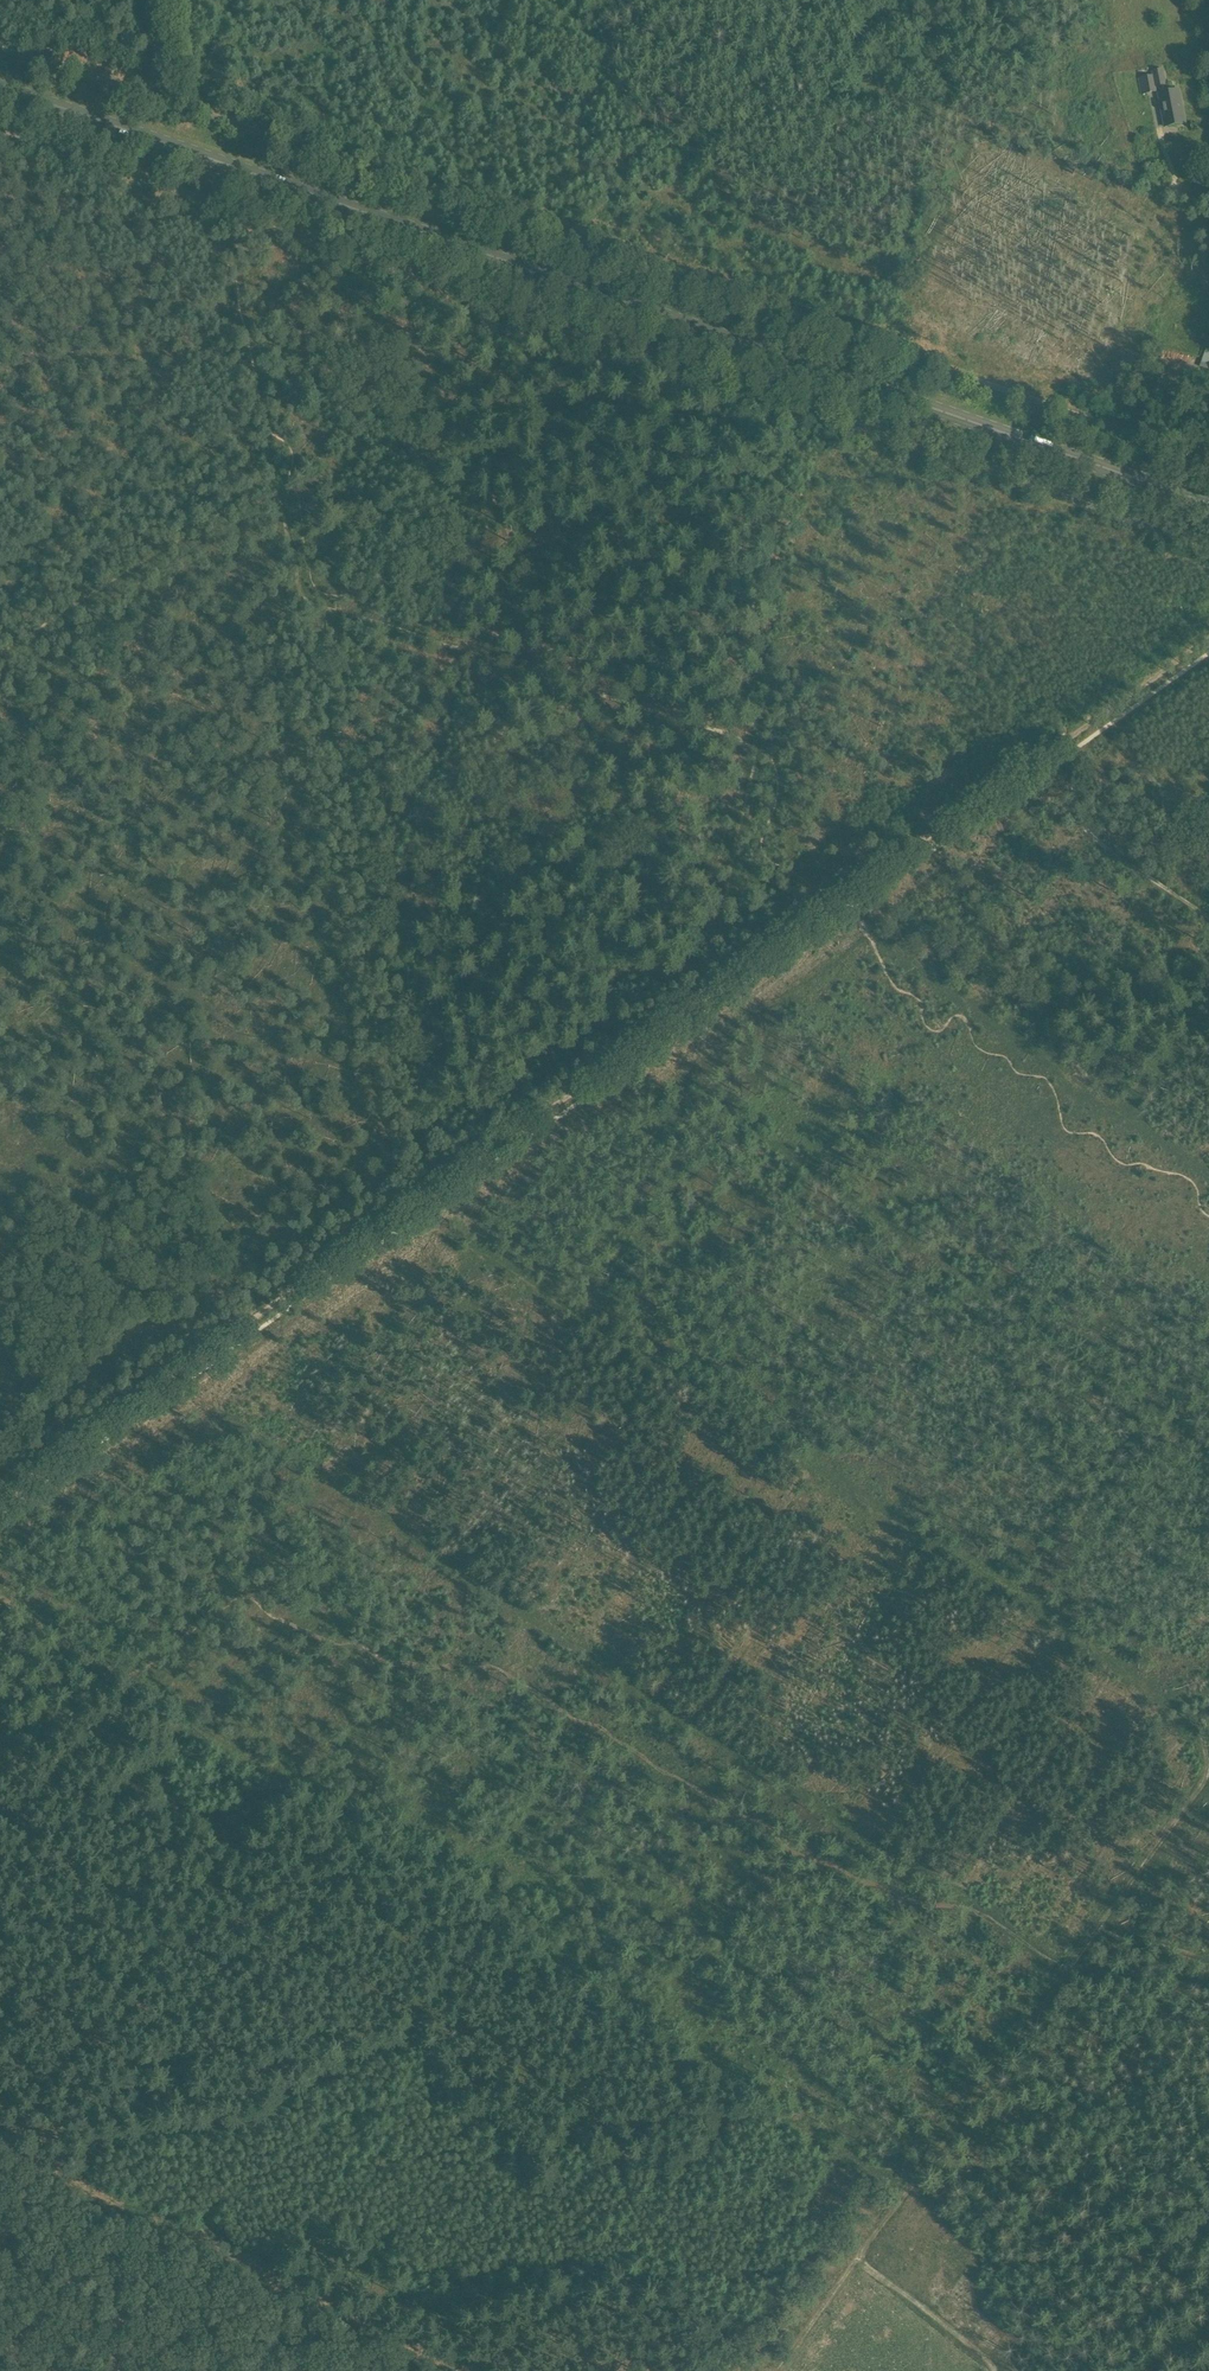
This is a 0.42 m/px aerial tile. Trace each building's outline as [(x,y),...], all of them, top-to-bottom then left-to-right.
[(1152,76),(1138,78),(1142,95),(1157,92),(1156,88),(1167,86),(1164,69),(1151,71),(1152,76)] [(1179,91),(1158,95),(1164,126),(1185,123),(1179,91)] [(1200,367),(1208,370),(1208,351),(1206,350),(1200,367)]
